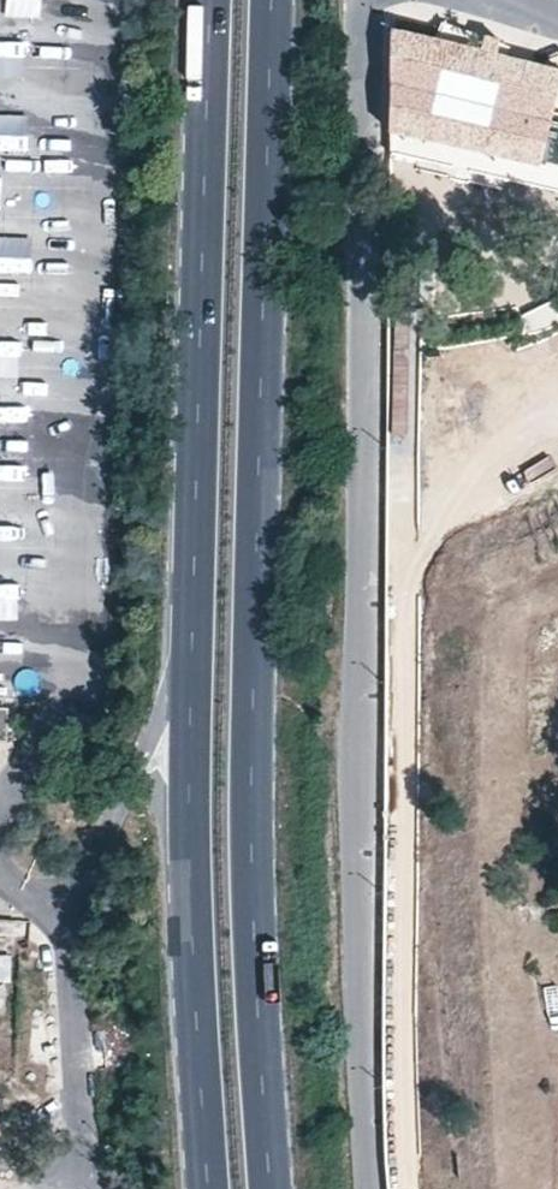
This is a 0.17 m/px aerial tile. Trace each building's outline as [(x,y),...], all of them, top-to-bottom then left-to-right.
[(480,34),(477,46),(476,48),(391,27),(390,152),(501,179),(507,159),(537,166),(557,82),(557,69),(497,53),(500,39),(480,34)] [(35,295),(36,281),(0,280),(0,286),(0,294),(35,295)] [(9,355),(10,340),(0,340),(0,355),(9,355)] [(9,641),(0,641),(0,694),(8,694),(9,641)] [(11,952),(0,952),(0,981),(12,981),(11,952)]
